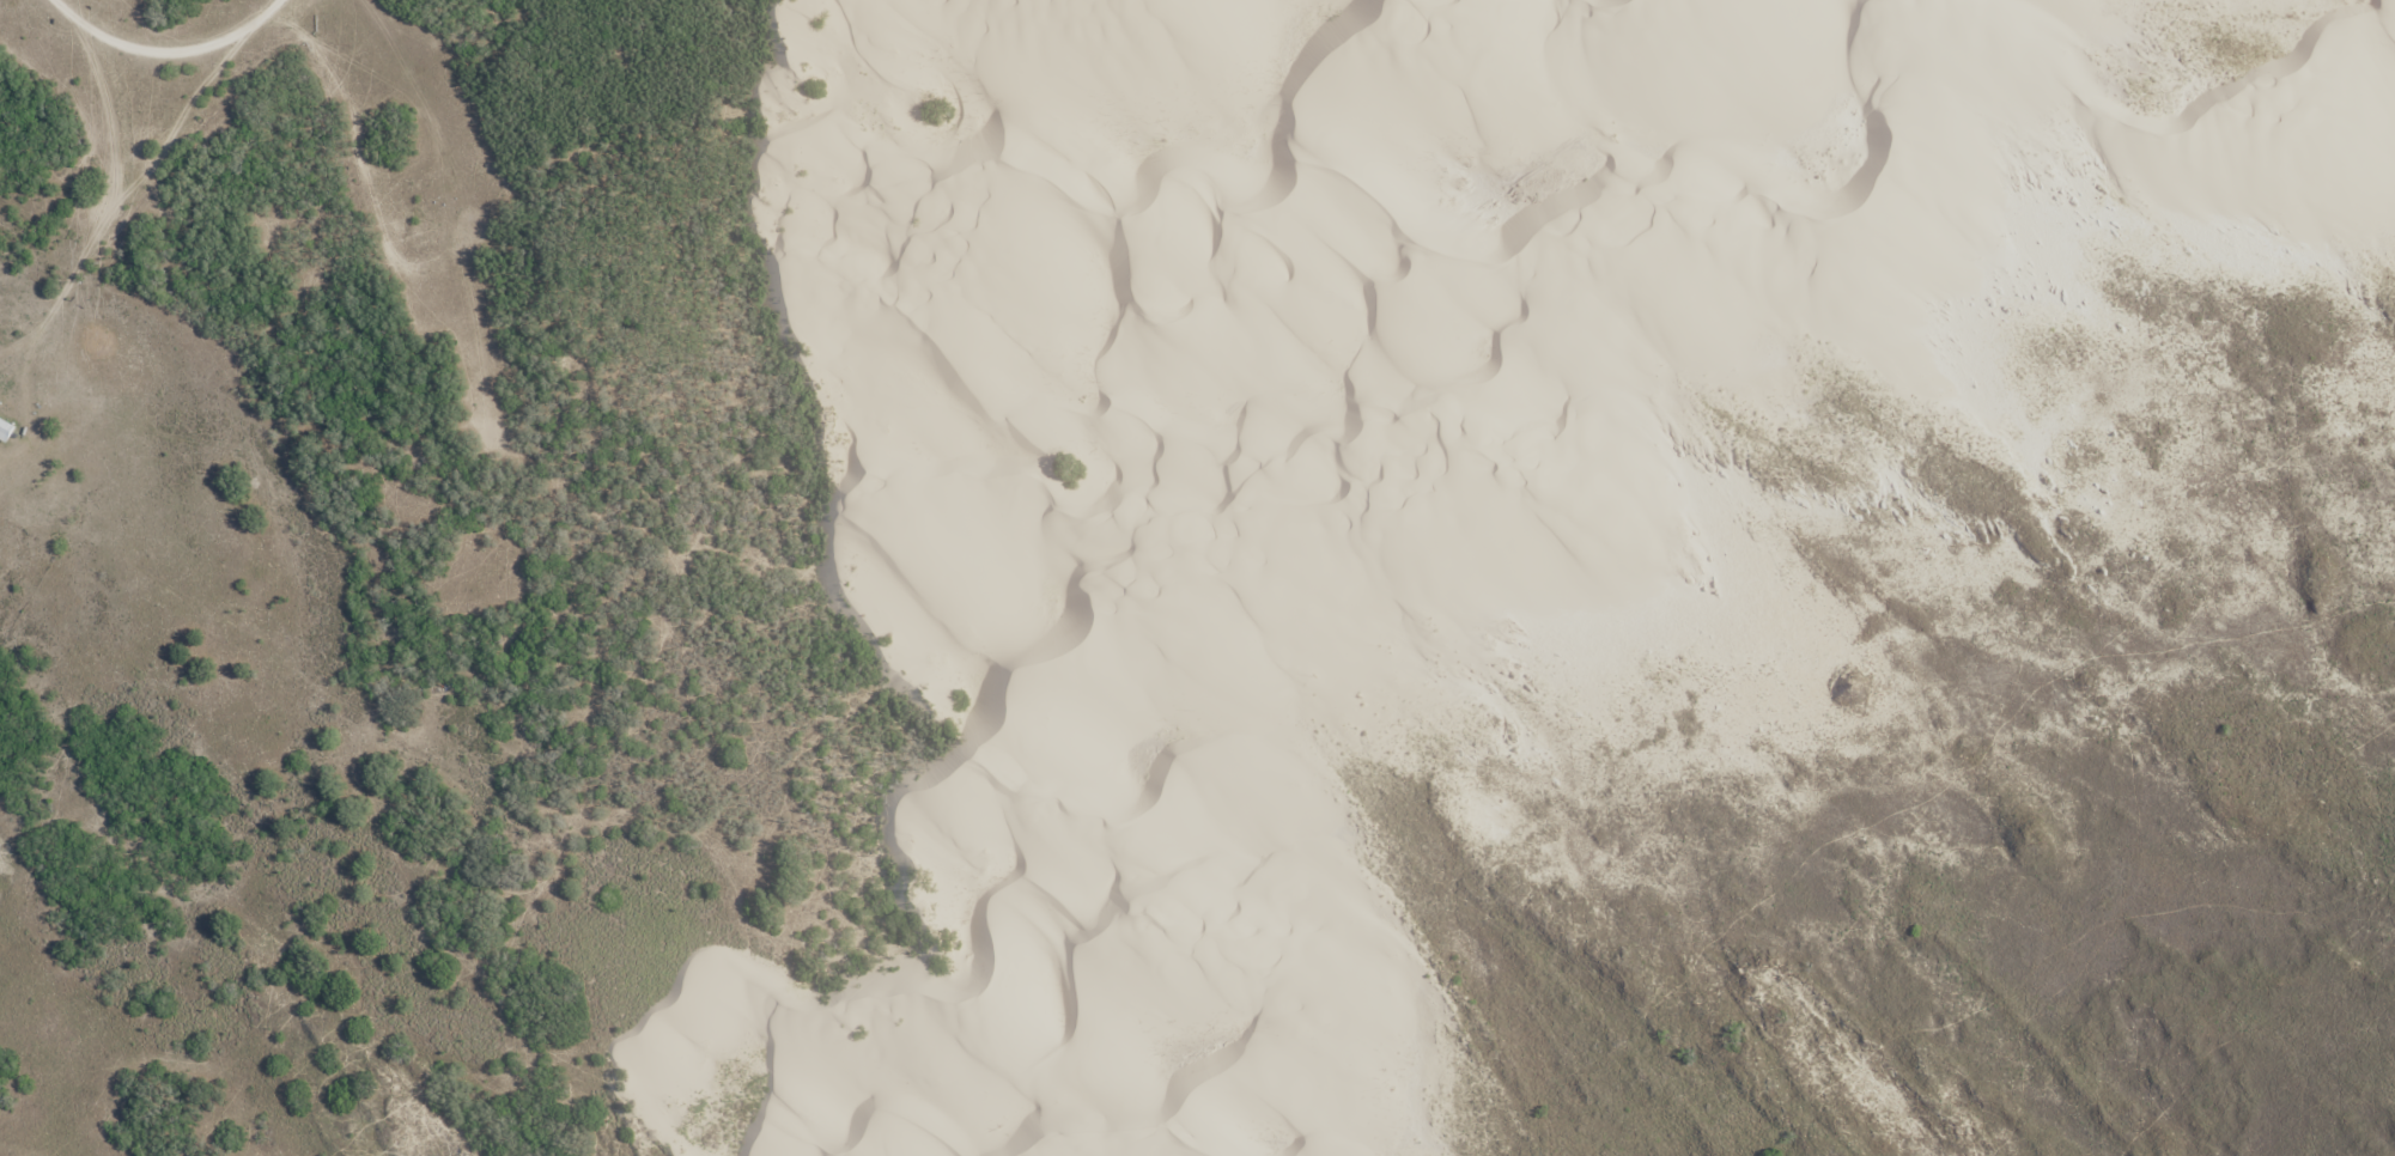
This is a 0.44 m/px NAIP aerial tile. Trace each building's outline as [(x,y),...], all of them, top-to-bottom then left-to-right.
[(15,427),(0,419),(0,441),(6,444),(15,427)]
